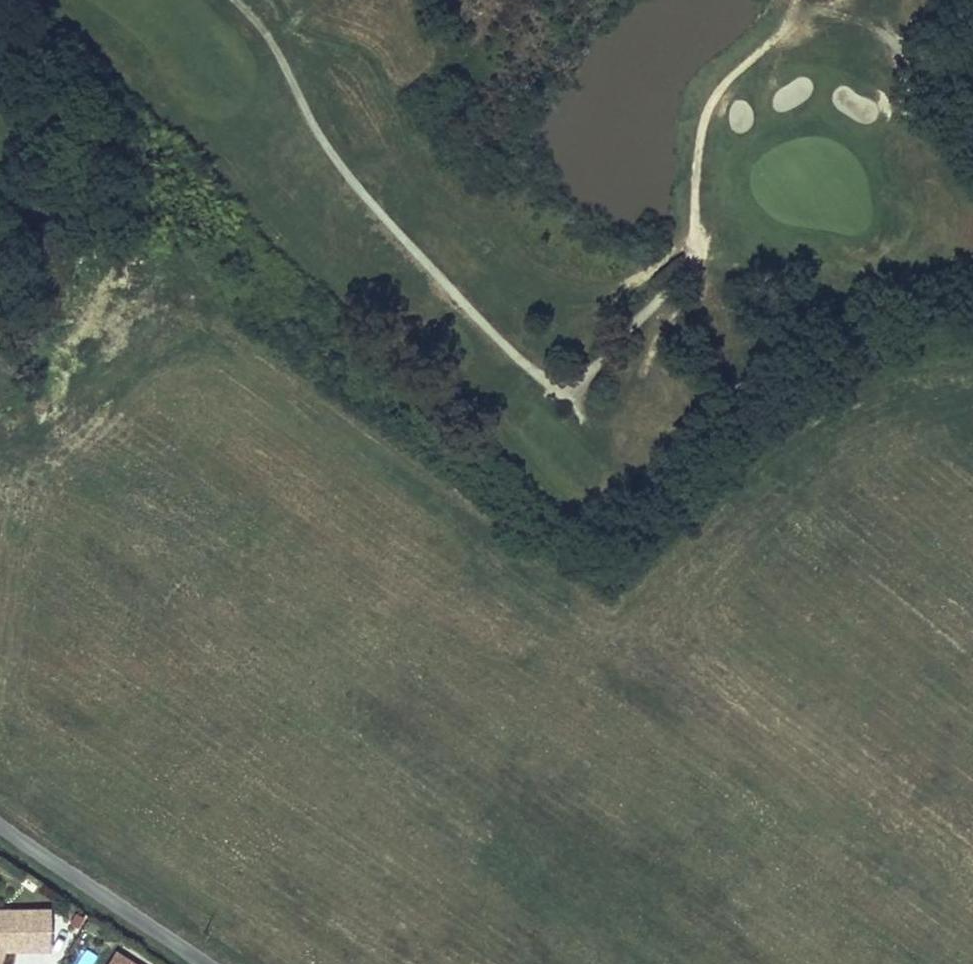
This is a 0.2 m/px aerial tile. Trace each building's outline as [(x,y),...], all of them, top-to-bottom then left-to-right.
[(3,949),(48,949),(48,910),(0,911),(0,957),(3,949)] [(96,954),(84,949),(78,963),(92,963),(96,954)] [(115,952),(108,963),(134,963),(115,952)]
